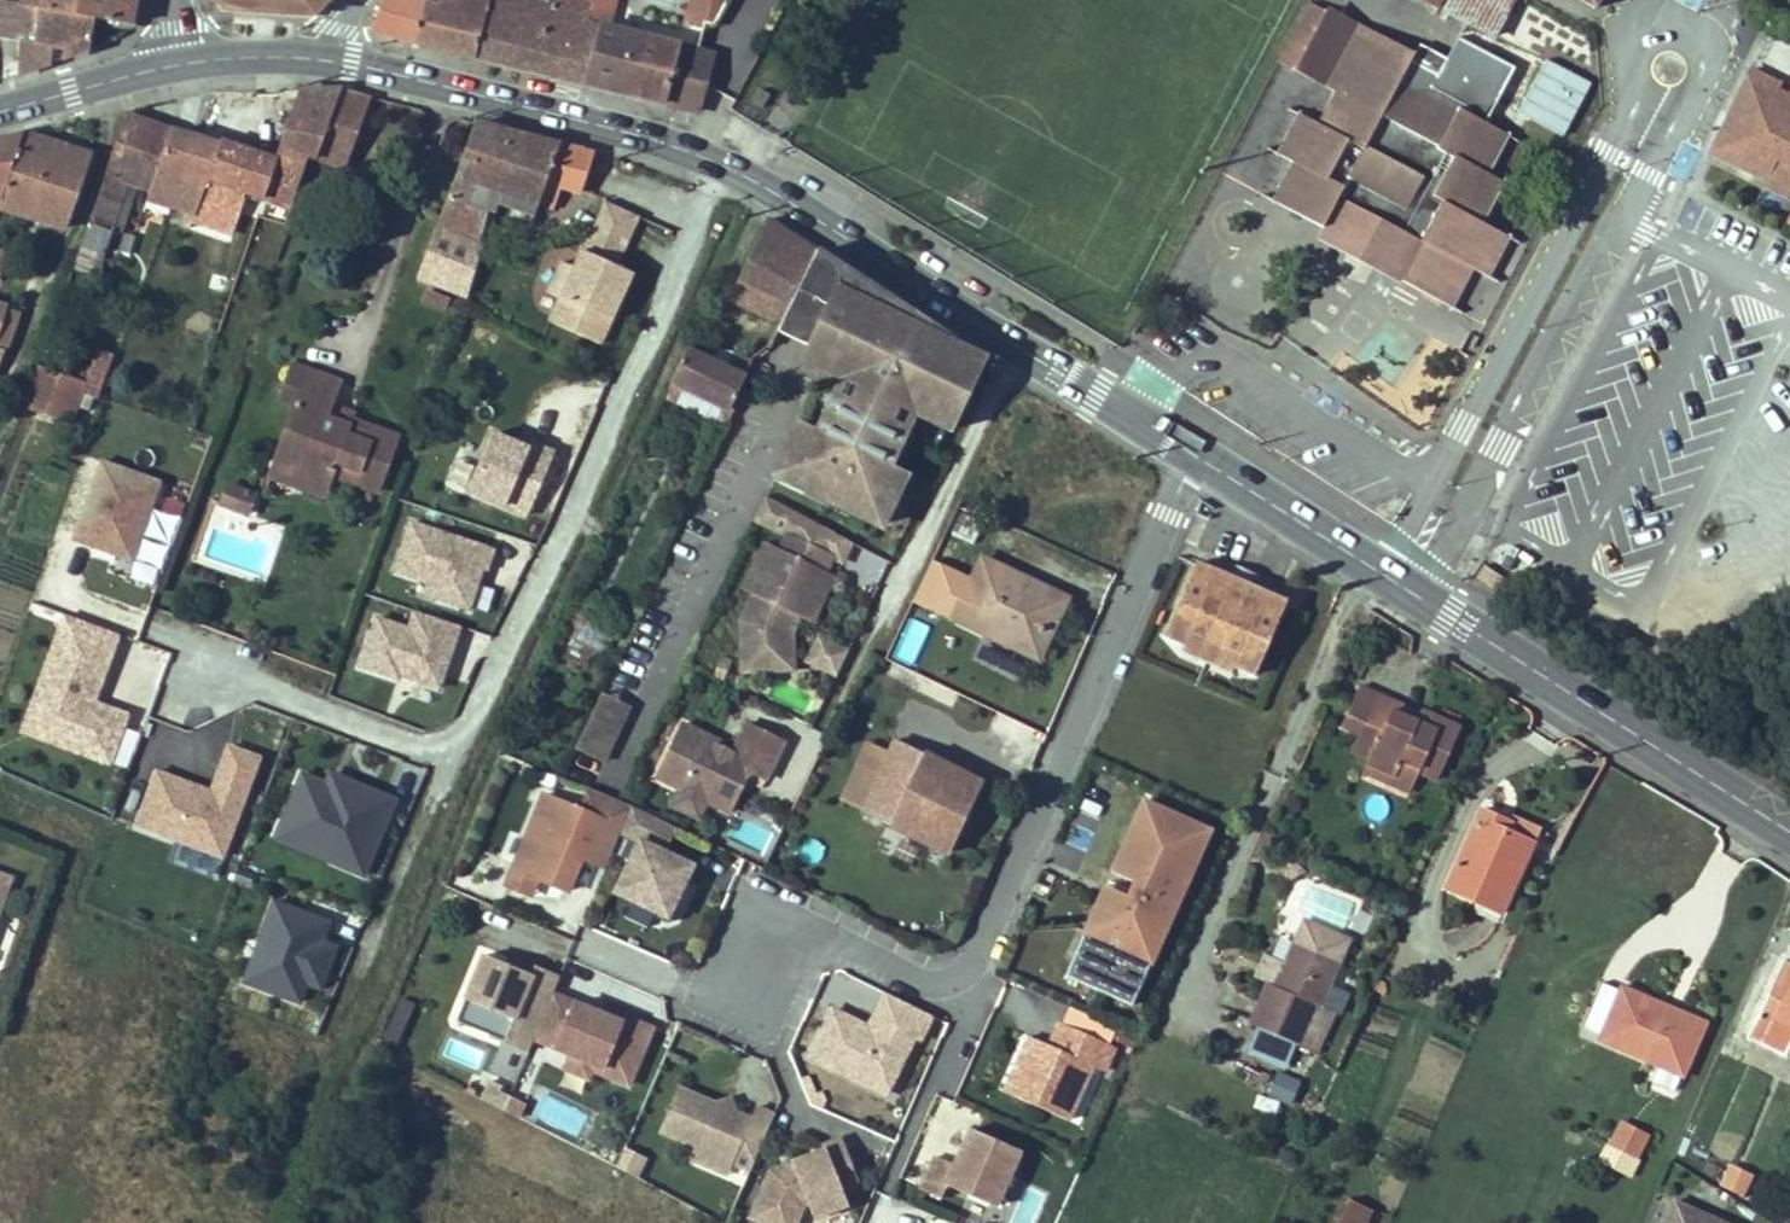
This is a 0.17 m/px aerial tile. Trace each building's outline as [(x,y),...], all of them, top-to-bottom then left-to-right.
[(20,41),(17,74),(51,63),(52,44),(40,42),(35,41),(41,10),(23,6),(23,4),(3,0),(0,0),(0,37),(20,41)] [(23,4),(23,6),(41,10),(94,19),(130,25),(135,0),(3,0),(23,4)] [(217,6),(317,13),(329,0),(214,0),(217,6)] [(372,30),(415,41),(426,4),(409,0),(384,0),(372,30)] [(426,4),(415,41),(475,56),(490,0),(409,0),(426,4)] [(475,56),(584,83),(600,25),(589,21),(594,5),(585,2),(585,0),(553,0),(550,10),(514,0),(490,0),(475,56)] [(687,20),(715,26),(727,0),(691,0),(687,20)] [(1516,0),(1449,0),(1445,9),(1497,36),(1516,0)] [(1596,8),(1600,0),(1580,0),(1596,8)] [(1326,12),(1309,3),(1278,62),(1295,71),(1326,12)] [(1329,7),(1326,12),(1295,71),(1334,91),(1344,73),(1350,72),(1391,94),(1414,52),(1329,7)] [(94,19),(41,10),(35,41),(40,42),(52,44),(65,46),(64,59),(89,50),(94,19)] [(600,25),(584,83),(666,103),(681,46),(645,37),(600,25)] [(1415,52),(1414,52),(1391,94),(1350,72),(1344,73),(1334,91),(1318,121),(1301,112),(1280,153),(1296,161),(1275,200),(1325,226),(1354,241),(1360,230),(1387,245),(1381,255),(1408,270),(1403,279),(1453,305),(1474,266),(1490,274),(1510,235),(1483,221),(1504,181),(1488,173),(1508,135),(1486,123),(1515,67),(1458,37),(1446,59),(1420,44),(1415,52)] [(65,46),(52,44),(51,63),(64,59),(65,46)] [(666,103),(700,111),(716,55),(681,46),(666,103)] [(1519,116),(1565,136),(1590,79),(1544,59),(1519,116)] [(1776,91),(1779,84),(1750,70),(1709,155),(1764,184),(1776,160),(1789,167),(1789,97),(1776,91)] [(280,147),(310,157),(315,158),(341,89),(298,89),(280,147)] [(346,89),(341,89),(315,158),(344,169),(370,97),(346,89)] [(137,189),(149,194),(173,129),(125,113),(89,223),(122,234),(137,189)] [(580,195),(593,153),(475,122),(437,227),(480,242),(488,211),(496,214),(498,206),(533,218),(537,206),(553,212),(560,190),(580,195)] [(197,136),(173,129),(149,194),(146,203),(171,209),(197,136)] [(0,203),(0,208),(3,209),(0,218),(0,228),(20,234),(26,216),(66,229),(92,155),(24,134),(0,202),(0,203)] [(0,202),(24,134),(0,140),(0,202)] [(245,196),(262,201),(276,158),(221,139),(220,142),(197,136),(171,209),(191,215),(186,231),(230,245),(245,196)] [(290,211),(310,157),(280,147),(276,158),(262,201),(290,211)] [(1764,184),(1760,191),(1789,206),(1789,167),(1776,160),(1764,184)] [(639,215),(604,200),(574,267),(562,298),(552,322),(600,344),(632,273),(616,266),(639,215)] [(814,252),(766,219),(728,301),(767,321),(763,331),(774,336),(780,324),(814,252)] [(112,231),(89,223),(72,269),(97,278),(112,231)] [(1354,241),(1325,226),(1320,235),(1403,279),(1408,270),(1381,255),(1387,245),(1360,230),(1354,241)] [(465,299),(485,244),(480,242),(437,227),(417,280),(465,299)] [(124,233),(117,253),(129,257),(136,237),(124,233)] [(814,252),(780,324),(809,338),(842,270),(814,252)] [(562,298),(574,267),(563,262),(549,293),(562,298)] [(809,338),(804,349),(831,364),(833,359),(869,287),(842,270),(809,338)] [(213,275),(210,285),(223,289),(226,279),(213,275)] [(794,441),(778,473),(799,484),(809,495),(811,487),(833,498),(831,505),(845,506),(876,522),(902,469),(880,458),(897,423),(888,418),(896,401),(906,406),(915,410),(951,339),(869,287),(833,359),(831,364),(854,376),(864,381),(854,400),(845,396),(827,432),(818,451),(794,441)] [(450,302),(425,290),(421,299),(446,309),(450,302)] [(8,352),(22,314),(8,308),(9,304),(0,301),(0,350),(8,352)] [(951,339),(915,410),(952,429),(986,361),(951,339)] [(686,349),(671,381),(730,407),(745,376),(686,349)] [(86,384),(78,406),(88,409),(93,395),(97,396),(112,355),(98,351),(92,367),(86,384)] [(308,371),(293,365),(281,399),(295,405),(308,371)] [(86,384),(92,367),(88,366),(87,369),(79,366),(74,380),(86,384)] [(78,406),(86,384),(74,380),(38,368),(24,406),(72,422),(78,406)] [(295,405),(277,456),(296,463),(293,472),(326,484),(329,475),(377,492),(397,437),(349,419),(346,426),(322,417),(327,405),(335,380),(308,371),(295,405)] [(854,376),(845,396),(854,400),(864,381),(854,376)] [(730,407),(671,381),(664,397),(726,425),(733,409),(730,407)] [(888,418),(897,423),(906,406),(896,401),(888,418)] [(350,414),(327,405),(322,417),(346,426),(349,419),(350,414)] [(804,421),(794,441),(818,451),(827,432),(804,421)] [(492,437),(466,493),(525,520),(550,464),(513,447),(492,437)] [(513,447),(550,464),(553,459),(516,442),(513,447)] [(277,456),(269,479),(322,497),(326,484),(293,472),(296,463),(277,456)] [(101,462),(74,539),(132,560),(159,482),(101,462)] [(234,486),(227,483),(220,506),(226,508),(234,486)] [(234,486),(226,508),(247,516),(256,493),(234,486)] [(811,487),(809,495),(831,505),(833,498),(811,487)] [(741,622),(743,671),(773,669),(773,663),(792,662),(792,632),(794,627),(784,622),(790,609),(794,611),(812,571),(821,575),(840,536),(766,496),(754,519),(789,534),(781,552),(761,593),(755,591),(755,592),(741,622)] [(495,551),(413,523),(396,571),(431,583),(427,595),(470,610),(484,569),(488,570),(495,551)] [(755,591),(761,593),(781,552),(764,544),(744,587),(755,592),(755,591)] [(982,559),(954,619),(1039,659),(1063,608),(1031,593),(1036,584),(982,559)] [(1164,635),(1255,674),(1286,603),(1248,587),(1252,576),(1236,569),(1231,579),(1195,563),(1164,635)] [(1503,578),(1484,565),(1477,576),(1496,589),(1503,578)] [(821,575),(812,571),(794,611),(812,619),(831,577),(821,575)] [(1067,598),(1036,584),(1031,593),(1063,608),(1067,598)] [(576,598),(552,652),(585,667),(595,646),(605,650),(619,624),(605,618),(607,613),(576,598)] [(438,687),(459,625),(414,610),(407,629),(374,617),(357,666),(397,679),(399,674),(438,687)] [(59,633),(111,652),(118,634),(66,614),(59,633)] [(916,666),(932,627),(910,618),(895,657),(916,666)] [(98,689),(111,652),(59,633),(42,679),(48,682),(50,685),(41,709),(48,723),(72,732),(67,746),(109,761),(127,714),(86,699),(91,686),(98,689)] [(837,674),(848,652),(819,638),(808,660),(837,674)] [(713,676),(724,681),(727,674),(716,669),(713,676)] [(67,746),(72,732),(48,723),(41,709),(50,685),(48,682),(42,679),(23,730),(67,746)] [(1352,754),(1367,760),(1411,780),(1415,771),(1437,780),(1460,726),(1420,709),(1418,713),(1359,686),(1343,724),(1362,732),(1352,754)] [(603,693),(576,749),(603,763),(631,706),(603,693)] [(734,749),(683,723),(657,777),(679,788),(671,804),(698,818),(706,802),(728,812),(748,770),(766,779),(784,742),(746,723),(734,749)] [(870,746),(843,803),(949,853),(981,785),(917,755),(925,740),(903,729),(891,755),(870,746)] [(222,857),(259,758),(228,746),(211,792),(156,772),(136,825),(174,839),(219,856),(222,857)] [(1411,780),(1367,760),(1362,772),(1406,791),(1411,780)] [(364,874),(396,799),(331,772),(327,783),(303,773),(276,837),(364,874)] [(610,856),(631,806),(587,788),(578,808),(543,794),(513,868),(537,878),(568,891),(581,859),(586,846),(610,856)] [(1065,974),(1132,1004),(1209,830),(1142,801),(1065,974)] [(676,828),(631,806),(620,831),(640,839),(618,891),(636,899),(634,904),(659,915),(666,898),(677,902),(692,867),(663,855),(676,828)] [(1531,849),(1506,838),(1512,823),(1482,812),(1448,892),(1502,917),(1531,849)] [(1512,823),(1506,838),(1531,849),(1540,828),(1515,816),(1512,823)] [(174,839),(166,862),(211,878),(219,856),(174,839)] [(586,846),(581,859),(605,869),(610,856),(586,846)] [(1295,873),(1293,865),(1279,873),(1283,882),(1298,874),(1295,873)] [(537,878),(513,868),(506,884),(531,894),(537,878)] [(11,878),(0,874),(0,909),(11,878)] [(329,922),(274,902),(245,982),(300,1002),(307,983),(322,942),(329,922)] [(1349,941),(1302,920),(1285,963),(1279,961),(1269,983),(1251,1023),(1300,1044),(1317,1006),(1319,1007),(1349,941)] [(337,947),(322,942),(307,983),(321,988),(337,947)] [(1269,983),(1279,961),(1265,954),(1255,977),(1269,983)] [(553,995),(559,978),(535,968),(532,975),(484,955),(453,1032),(525,1062),(535,1037),(553,995)] [(1746,1036),(1786,1053),(1789,1046),(1789,967),(1782,962),(1746,1036)] [(1652,1082),(1673,1091),(1680,1074),(1683,1075),(1702,1029),(1665,1014),(1669,1005),(1623,985),(1600,1040),(1660,1065),(1652,1082)] [(920,1038),(931,1015),(886,993),(874,1015),(885,1021),(879,1033),(833,1010),(810,1057),(885,1094),(905,1055),(901,1053),(910,1034),(920,1038)] [(630,1080),(653,1024),(614,1008),(610,1018),(600,1014),(553,995),(535,1037),(557,1047),(556,1049),(571,1055),(569,1059),(592,1069),(594,1065),(630,1080)] [(614,1008),(603,1003),(600,1014),(610,1018),(614,1008)] [(1665,1014),(1702,1029),(1705,1020),(1669,1005),(1665,1014)] [(1318,1052),(1335,1014),(1319,1007),(1317,1006),(1300,1044),(1318,1052)] [(1117,1028),(1071,1008),(1064,1024),(1110,1044),(1117,1028)] [(1052,1046),(1029,1036),(1005,1092),(1070,1119),(1093,1064),(1102,1068),(1112,1044),(1110,1044),(1064,1024),(1062,1023),(1052,1046)] [(1256,1030),(1245,1058),(1284,1072),(1294,1044),(1256,1030)] [(592,1069),(569,1059),(566,1068),(589,1077),(592,1069)] [(1236,1068),(1266,1083),(1269,1078),(1261,1072),(1263,1069),(1240,1060),(1236,1068)] [(1275,1072),(1269,1097),(1294,1103),(1300,1078),(1275,1072)] [(483,1100),(505,1111),(511,1096),(501,1091),(504,1087),(493,1081),(483,1100)] [(660,1131),(750,1170),(774,1115),(756,1107),(751,1118),(679,1087),(660,1131)] [(526,1102),(512,1096),(505,1111),(519,1118),(526,1102)] [(1620,1127),(1612,1144),(1635,1155),(1644,1138),(1620,1127)] [(1020,1150),(971,1128),(954,1165),(936,1157),(921,1189),(941,1198),(947,1185),(994,1206),(1020,1150)] [(750,1218),(762,1222),(795,1222),(804,1205),(808,1203),(814,1217),(847,1206),(842,1193),(853,1189),(858,1179),(841,1138),(823,1144),(825,1148),(793,1161),(794,1166),(785,1169),(784,1165),(771,1171),(750,1218)] [(625,1149),(617,1167),(635,1177),(644,1157),(625,1149)] [(1597,1166),(1590,1162),(1587,1168),(1594,1171),(1597,1166)] [(1729,1168),(1720,1184),(1744,1196),(1752,1180),(1729,1168)] [(1338,1222),(1368,1222),(1373,1211),(1349,1199),(1338,1222)] [(1674,1201),(1665,1222),(1724,1222),(1674,1201)] [(1782,1222),(1789,1222),(1789,1204),(1782,1222)]
